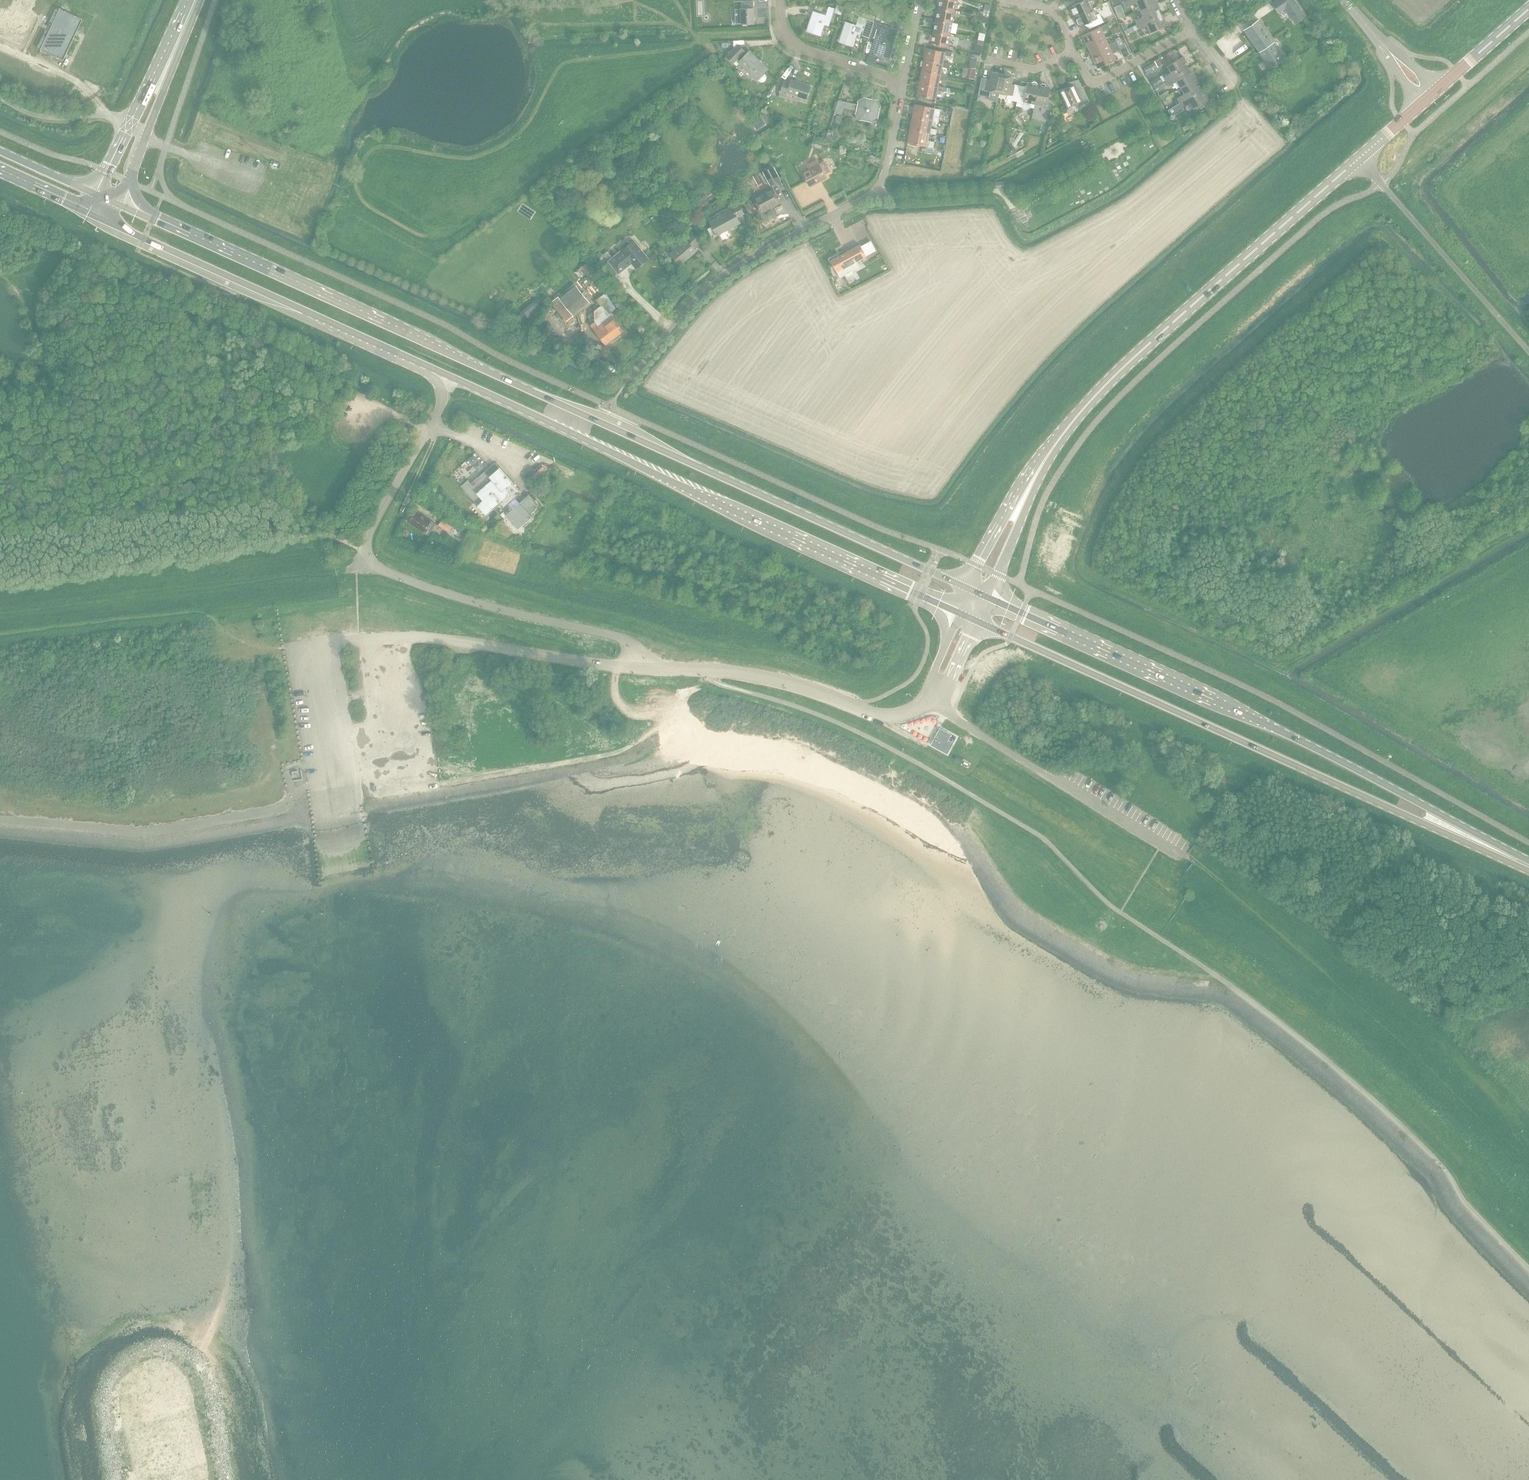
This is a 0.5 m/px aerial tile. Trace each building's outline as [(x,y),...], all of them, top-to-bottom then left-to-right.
[(753,8),(753,0),(752,0),(741,0),(741,8),(741,23),(754,23),(754,8),(753,8)] [(954,10),(956,0),(939,0),(938,7),(954,10)] [(1093,8),(1090,1),(1092,0),(1076,0),(1077,3),(1069,7),(1074,17),(1093,8)] [(1157,2),(1156,0),(1129,0),(1127,1),(1129,6),(1137,2),(1140,9),(1157,2)] [(1287,5),(1298,21),(1305,16),(1294,0),(1276,0),(1272,3),(1278,11),(1287,5)] [(1137,24),(1161,14),(1157,5),(1158,4),(1157,2),(1140,9),(1143,16),(1135,19),(1137,24)] [(844,5),(838,3),(834,11),(841,14),(844,5)] [(825,20),(830,21),(834,9),(829,7),(826,15),(813,11),(807,30),(821,34),(825,20)] [(952,22),(954,10),(938,7),(936,19),(952,22)] [(1093,8),(1074,17),(1079,27),(1087,23),(1089,28),(1104,22),(1099,13),(1096,15),(1093,8)] [(65,11),(54,33),(52,32),(45,47),(47,48),(46,51),(62,59),(81,19),(65,11)] [(1161,14),(1137,24),(1123,30),(1125,35),(1147,25),(1150,32),(1167,25),(1166,22),(1164,23),(1161,14)] [(980,27),(986,28),(988,17),(982,15),(980,27)] [(858,31),(869,34),(874,21),(859,17),(857,25),(846,22),(839,41),(853,45),(858,31)] [(950,33),(952,22),(936,19),(933,30),(950,33)] [(1244,30),(1271,67),(1283,59),(1272,42),(1274,41),(1259,19),(1244,30)] [(888,44),(892,46),(898,29),(874,21),(869,37),(874,38),(870,51),(884,55),(888,44)] [(1087,46),(1106,38),(1103,31),(1110,28),(1108,23),(1082,35),(1087,46)] [(983,40),(986,28),(980,27),(979,32),(975,31),(975,34),(971,33),(970,37),(983,40)] [(947,46),(950,33),(933,30),(931,42),(947,46)] [(981,53),(983,40),(970,37),(969,42),(973,43),(974,43),(973,51),(981,53)] [(1092,57),(1118,45),(1116,40),(1108,44),(1106,38),(1087,46),(1092,57)] [(726,56),(734,63),(745,51),(738,44),(726,56)] [(1118,45),(1092,57),(1098,68),(1116,60),(1113,53),(1120,50),(1118,45)] [(943,64),(943,62),(944,55),(951,56),(952,52),(945,50),(945,51),(926,48),(923,60),(943,64)] [(764,81),(765,79),(766,77),(766,76),(765,74),(764,72),(768,68),(749,51),(738,62),(757,79),(759,81),(760,82),(762,82),(764,81)] [(878,55),(870,52),(868,59),(875,62),(878,55)] [(1166,81),(1188,68),(1183,59),(1184,58),(1183,56),(1167,66),(1171,72),(1164,76),(1166,81)] [(968,69),(975,70),(976,68),(975,68),(977,58),(971,57),(968,69)] [(1160,58),(1155,61),(1158,66),(1163,63),(1160,58)] [(949,63),(943,62),(943,64),(923,60),(921,71),(940,75),(941,74),(942,66),(949,68),(949,63)] [(1143,68),(1146,74),(1155,69),(1157,68),(1154,62),(1143,68)] [(1180,87),(1196,77),(1195,75),(1194,76),(1188,68),(1166,81),(1169,85),(1176,81),(1180,87)] [(974,79),(975,70),(968,69),(967,77),(974,79)] [(1155,69),(1146,74),(1148,78),(1158,73),(1155,69)] [(947,75),(941,74),(940,75),(921,71),(919,83),(938,87),(938,86),(940,78),(946,79),(947,75)] [(999,92),(1003,74),(992,71),(990,80),(988,79),(988,78),(981,77),(978,94),(986,96),(986,99),(995,101),(997,92),(999,92)] [(1017,101),(1020,85),(1014,84),(1014,85),(1011,84),(1013,76),(1003,74),(999,92),(1007,94),(1006,99),(1017,101)] [(1160,76),(1151,81),(1154,87),(1163,82),(1160,76)] [(1179,102),(1201,89),(1196,80),(1197,80),(1196,77),(1180,87),(1184,93),(1177,98),(1179,102)] [(807,99),(811,85),(791,79),(790,83),(783,81),(779,95),(785,97),(787,93),(807,99)] [(1075,103),(1077,107),(1089,101),(1078,79),(1072,82),(1073,85),(1060,91),(1068,107),(1075,103)] [(1035,103),(1039,85),(1038,84),(1036,81),(1033,81),(1030,83),(1027,82),(1026,86),(1020,85),(1017,101),(1017,102),(1023,104),(1024,101),(1035,103)] [(945,87),(938,86),(938,87),(919,83),(916,95),(936,99),(937,90),(944,91),(945,87)] [(1039,85),(1035,103),(1045,106),(1045,108),(1052,110),(1055,92),(1049,91),(1050,87),(1047,86),(1045,83),(1042,83),(1039,85)] [(1201,89),(1179,102),(1182,107),(1190,102),(1194,109),(1209,99),(1208,97),(1207,97),(1201,89)] [(756,95),(750,101),(756,107),(762,101),(756,95)] [(876,98),(875,99),(866,97),(865,96),(857,101),(858,102),(857,104),(839,99),(835,111),(842,113),(843,107),(856,110),(855,112),(854,113),(859,120),(860,119),(870,121),(871,122),(878,117),(880,106),(881,106),(876,98)] [(932,121),(938,122),(939,117),(933,116),(934,108),(915,104),(912,117),(932,121)] [(760,114),(752,120),(757,128),(757,129),(767,122),(760,114)] [(930,128),(932,121),(912,117),(910,129),(929,133),(936,134),(937,129),(930,128)] [(928,140),(929,133),(910,129),(907,142),(933,147),(934,141),(928,140)] [(811,145),(820,149),(823,142),(813,139),(811,145)] [(825,160),(819,163),(815,157),(811,159),(812,161),(806,165),(809,169),(803,172),(810,186),(826,177),(824,174),(830,171),(825,160)] [(763,171),(770,185),(779,180),(772,167),(763,171)] [(754,198),(761,212),(780,202),(773,188),(754,198)] [(716,233),(717,235),(740,222),(737,217),(744,214),(738,202),(730,206),(732,209),(709,221),(712,226),(707,228),(711,236),(716,233)] [(694,226),(698,233),(704,230),(700,222),(694,226)] [(670,254),(679,265),(696,250),(694,247),(700,242),(691,232),(685,238),(686,239),(670,254)] [(624,246),(624,247),(621,250),(623,252),(617,257),(616,255),(609,261),(619,272),(631,262),(636,267),(638,265),(641,265),(643,264),(645,262),(645,260),(648,258),(633,240),(630,242),(629,241),(628,241),(627,241),(625,241),(625,242),(624,242),(624,243),(624,244),(623,244),(623,245),(623,246),(624,246)] [(831,260),(840,277),(847,273),(844,268),(866,256),(860,244),(831,260)] [(567,320),(571,324),(575,321),(571,317),(590,302),(576,284),(553,302),(567,320)] [(518,311),(527,321),(533,315),(528,309),(537,300),(533,296),(518,311)] [(592,326),(606,344),(623,330),(602,304),(594,310),(594,322),(595,323),(592,326)] [(507,515),(514,509),(509,502),(521,491),(500,467),(492,474),(488,470),(471,484),(467,480),(461,485),(485,513),(497,503),(507,515)] [(514,509),(507,515),(520,529),(528,522),(525,519),(529,515),(530,516),(541,507),(531,494),(520,503),(520,504),(514,509)] [(437,524),(437,523),(417,510),(410,521),(430,534),(437,524)] [(437,524),(449,532),(454,525),(442,517),(437,523),(437,524)] [(521,539),(528,541),(532,533),(525,530),(521,539)] [(441,547),(441,549),(432,545),(430,549),(444,554),(446,549),(441,547)] [(941,728),(932,743),(948,752),(953,741),(948,738),(951,733),(941,728)]
